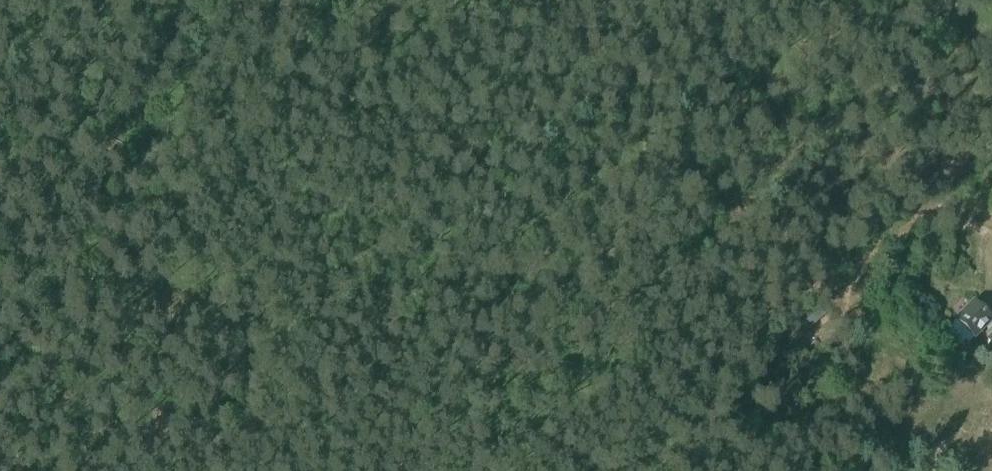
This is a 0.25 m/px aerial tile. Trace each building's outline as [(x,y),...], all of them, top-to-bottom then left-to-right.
[(960,346),(965,341),(968,345),(973,340),(974,340),(991,322),(991,320),(975,304),(956,323),(957,324),(947,333),(960,346)]
